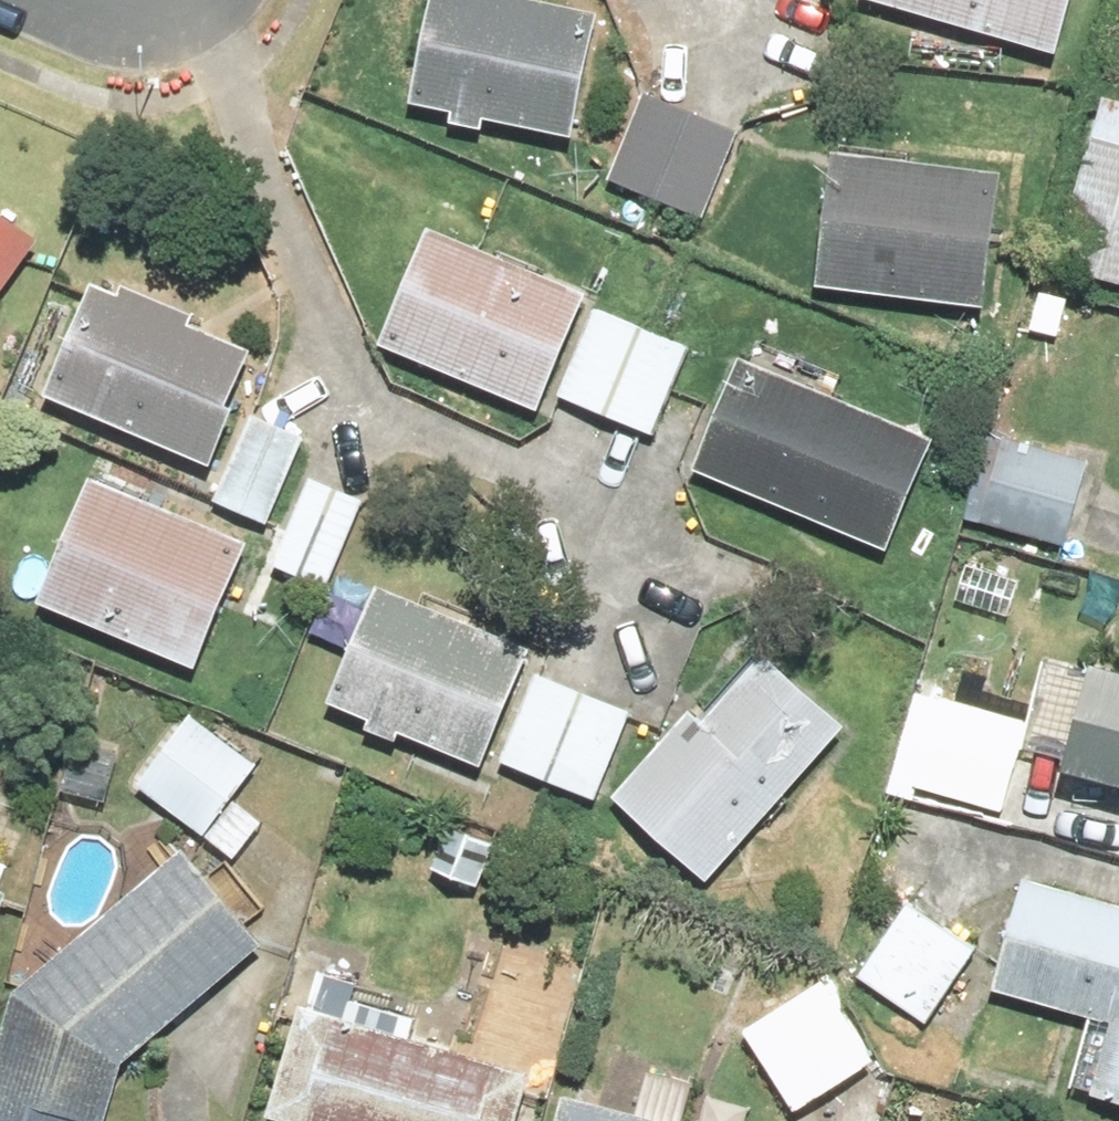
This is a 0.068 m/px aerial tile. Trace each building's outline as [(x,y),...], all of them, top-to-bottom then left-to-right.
[(539,0),(440,0),(423,109),(581,132),(600,9),(539,0)] [(1070,57),(1087,0),(885,0),(1070,57)] [(1108,85),(1063,268),(1118,282),(1118,87),(1108,85)] [(654,93),(615,178),(702,217),(740,133),(654,93)] [(1008,165),(840,150),(828,283),(996,298),(1008,165)] [(44,231),(0,204),(0,300),(44,231)] [(438,228),(390,347),(545,408),(592,289),(438,228)] [(106,278),(53,389),(213,466),(266,355),(106,278)] [(602,309),(572,397),(663,428),(693,341),(602,309)] [(747,366),(711,473),(907,539),(943,432),(747,366)] [(274,527),(315,438),(260,412),(219,502),(274,527)] [(1099,458),(996,429),(971,519),(1074,548),(1099,458)] [(375,494),(322,472),(284,566),(337,588),(375,494)] [(255,549),(99,477),(46,593),(202,665),(255,549)] [(971,557),(959,598),(1016,616),(1029,574),(971,557)] [(539,644),(387,580),(336,703),(487,766),(539,644)] [(854,727),(782,654),(715,720),(706,711),(624,793),(705,875),(854,727)] [(1105,667),(1078,774),(1118,784),(1118,670),(1105,667)] [(635,709),(540,672),(507,759),(601,796),(635,709)] [(921,689),(894,791),(998,818),(1025,716),(921,689)] [(268,768),(200,715),(144,784),(243,864),(272,828),(241,803),(268,768)] [(115,812),(127,739),(75,730),(63,803),(115,812)] [(192,850),(19,1000),(0,1095),(0,1096),(113,1119),(120,1084),(277,947),(192,850)] [(24,864),(0,856),(0,932),(24,864)] [(1032,878),(1004,991),(1099,1014),(1079,1093),(1118,1103),(1118,900),(1032,878)] [(984,944),(914,903),(870,980),(940,1020),(984,944)] [(329,978),(287,1119),(292,1120),(527,1120),(535,1093),(554,1099),(578,1018),(498,995),(481,1051),(422,1034),(430,1009),(329,978)] [(882,1068),(838,995),(824,1003),(817,992),(754,1031),(805,1115),(882,1068)] [(702,1071),(658,1059),(644,1111),(578,1093),(571,1120),(689,1120),(702,1071)]
